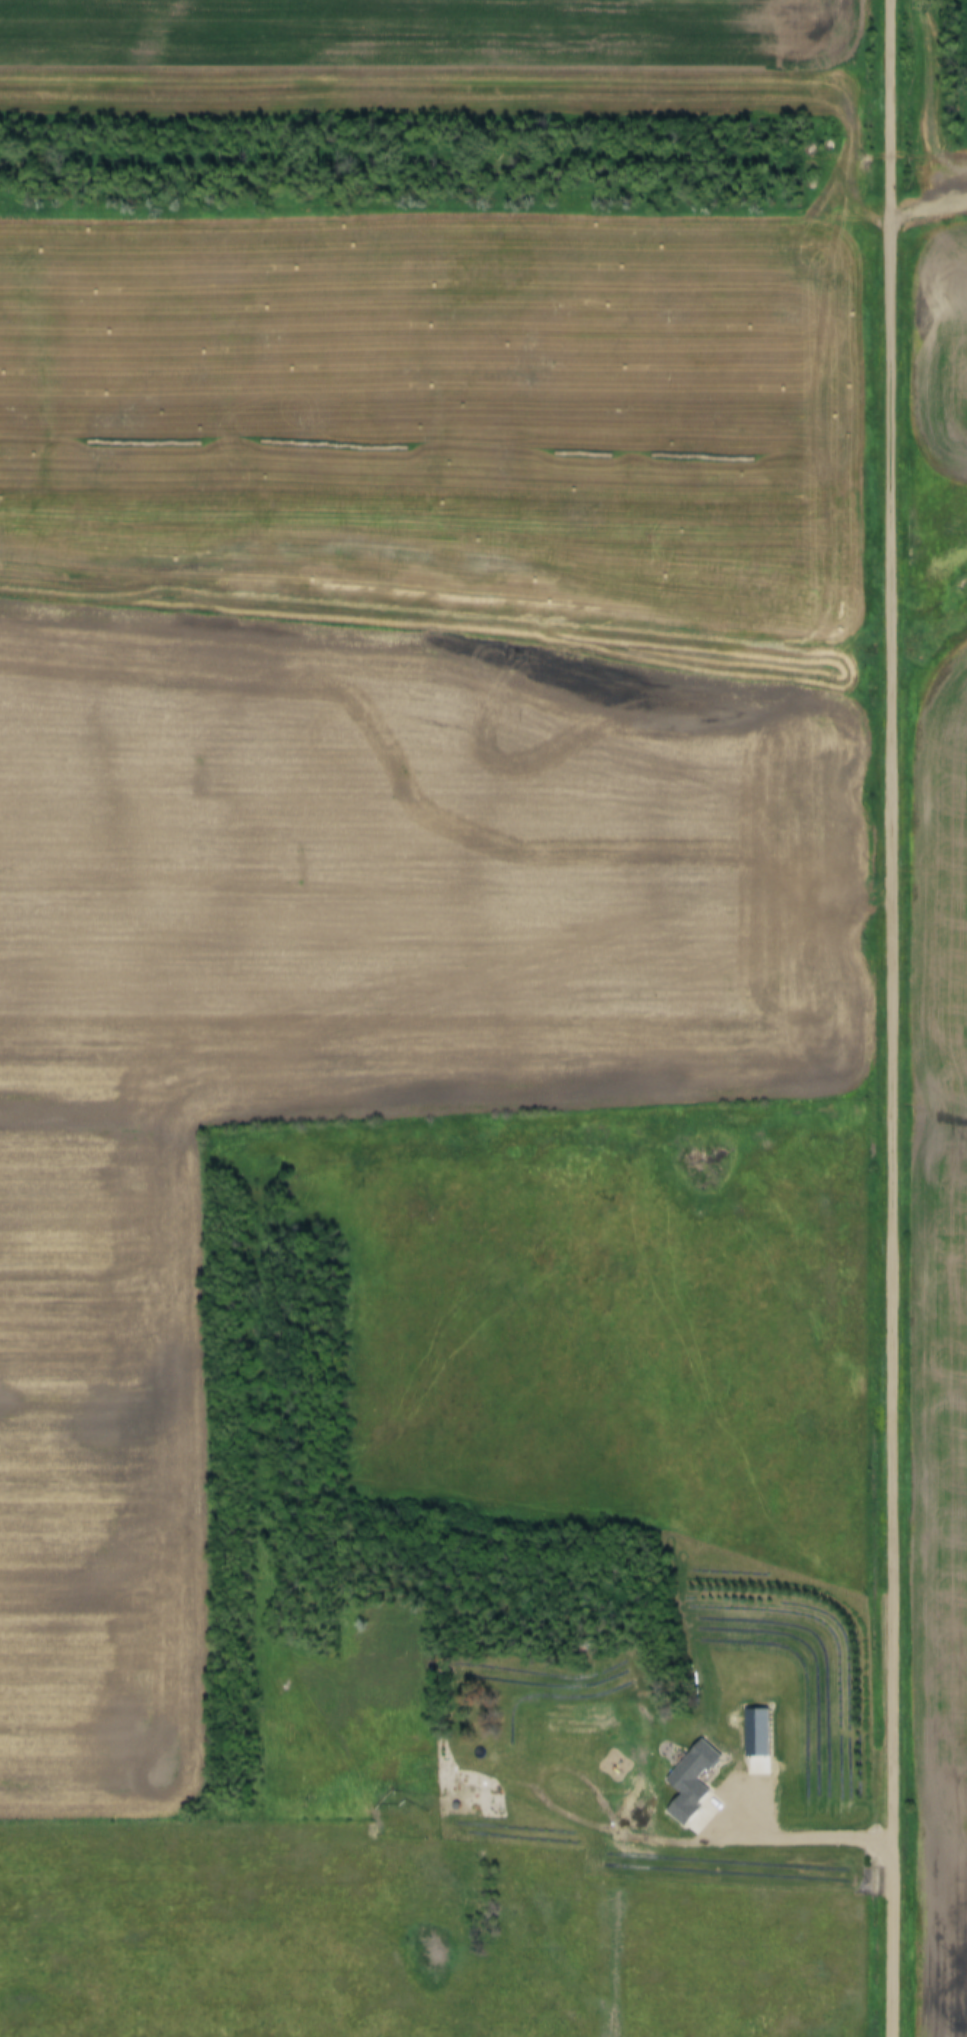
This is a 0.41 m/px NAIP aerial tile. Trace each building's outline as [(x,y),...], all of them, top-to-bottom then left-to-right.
[(824,150),(831,149),(829,142),(822,144),(824,150)] [(799,172),(811,176),(816,164),(804,159),(799,172)] [(745,1757),(767,1757),(767,1710),(745,1710),(745,1757)] [(706,1768),(689,1754),(665,1782),(696,1808),(709,1793),(695,1781),(706,1768)]
